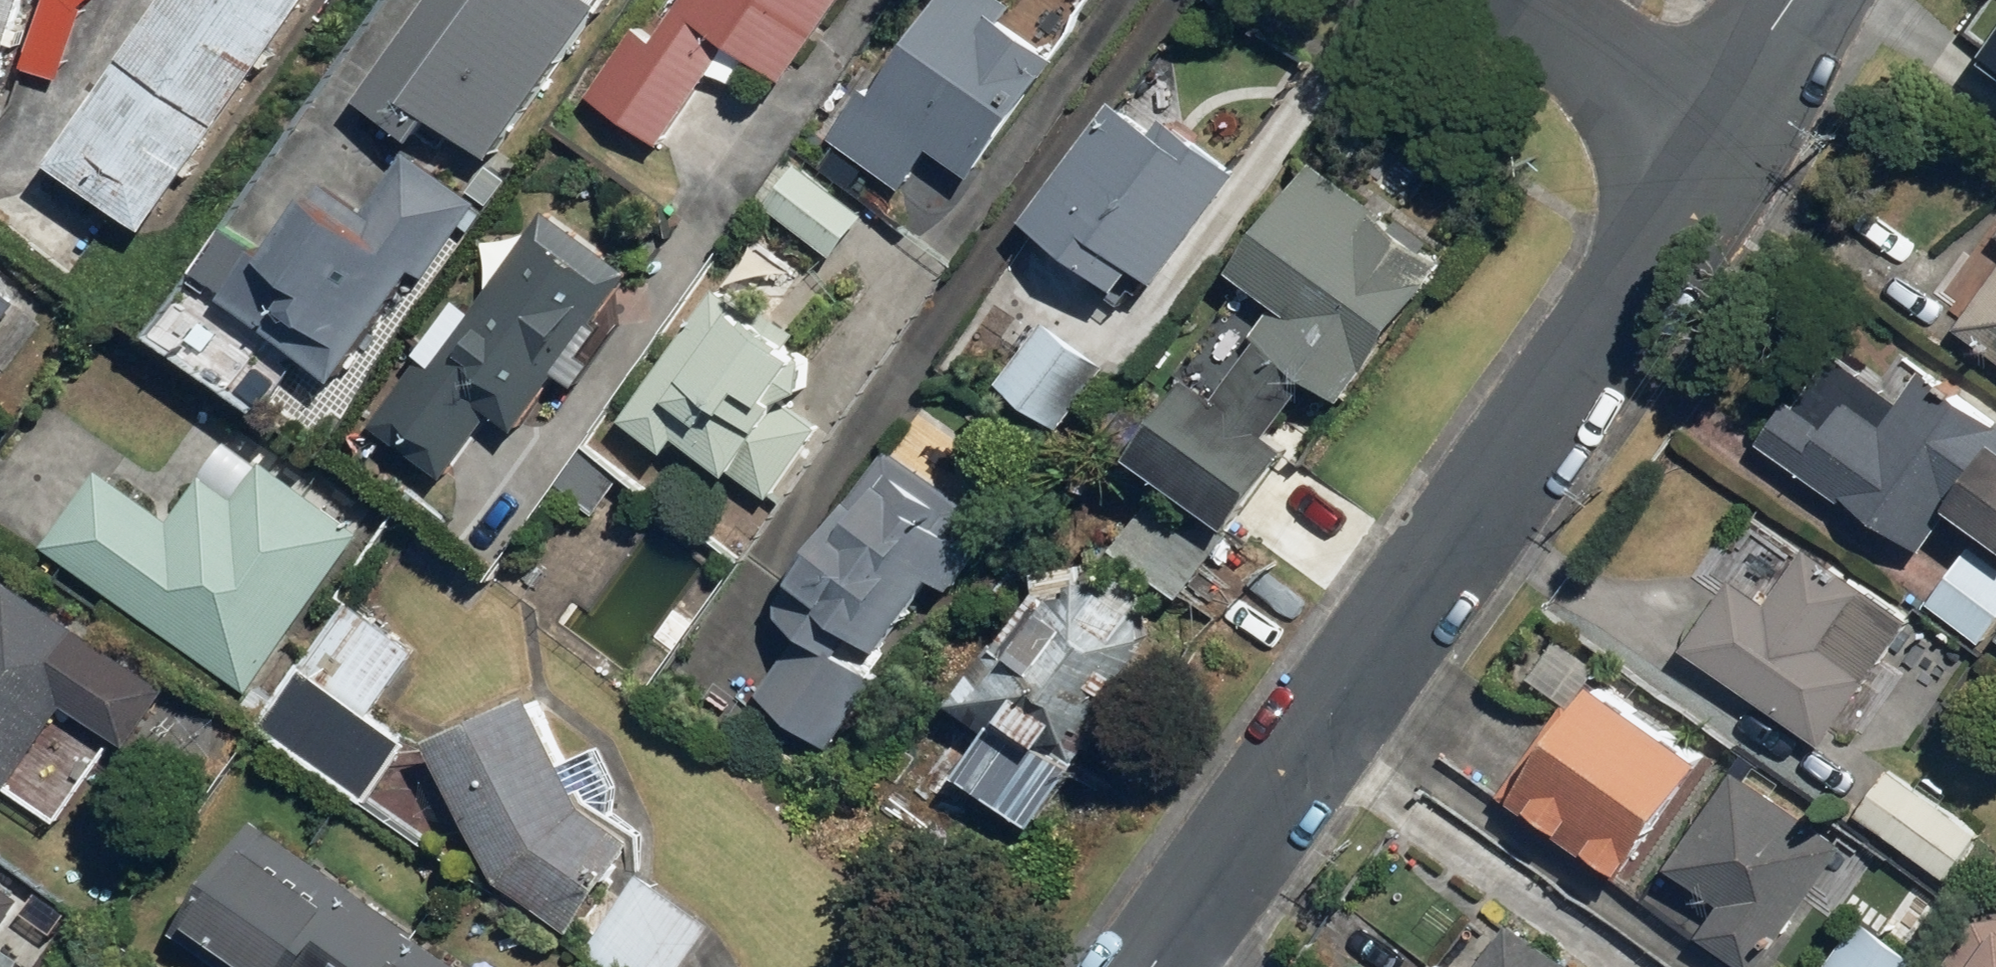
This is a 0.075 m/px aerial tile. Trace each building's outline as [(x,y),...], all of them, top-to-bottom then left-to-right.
[(35,0),(0,0),(0,112),(35,0)] [(32,62),(67,73),(90,2),(92,0),(52,0),(32,62)] [(68,155),(165,222),(321,0),(177,0),(68,155)] [(502,155),(613,0),(436,0),(368,95),(426,136),(442,112),(502,155)] [(666,37),(641,20),(594,92),(669,142),(719,67),(743,83),(761,56),(795,78),(846,0),(690,0),(666,37)] [(842,138),(912,186),(940,145),(984,176),(1066,56),(1009,17),(1020,0),(937,0),(842,138)] [(1950,67),(1995,105),(1995,11),(1950,67)] [(1169,278),(1247,173),(1251,168),(1134,82),(1037,213),(1133,284),(1148,263),(1169,278)] [(345,380),(425,266),(433,272),(485,198),(423,155),(413,168),(402,161),(372,205),(326,173),(275,247),(267,241),(227,298),(345,380)] [(871,210),(790,155),(761,197),(843,252),(871,210)] [(1311,465),(1454,256),(1316,162),(1242,272),(1286,302),(1230,384),(1204,366),(1144,454),(1246,524),(1294,454),(1311,465)] [(645,271),(555,206),(537,230),(489,240),(498,285),(445,358),(432,348),(379,423),(456,478),(503,413),(525,429),(569,369),(587,382),(603,360),(588,349),(645,271)] [(0,362),(9,368),(40,328),(17,311),(28,296),(0,274),(0,363),(0,362)] [(1963,324),(1995,347),(1995,278),(1963,324)] [(823,352),(725,284),(633,416),(678,447),(686,436),(777,499),(827,428),(789,402),(823,352)] [(1068,426),(1114,363),(1050,317),(1005,381),(1068,426)] [(1769,436),(1931,549),(1965,499),(1995,521),(1995,408),(1930,362),(1921,376),(1897,359),(1887,373),(1837,339),(1769,436)] [(109,468),(54,544),(256,691),(370,535),(230,433),(171,514),(109,468)] [(784,611),(808,627),(763,693),(841,745),(887,677),(876,670),(941,574),(961,587),(990,544),(969,530),(987,504),(896,443),(784,611)] [(1238,527),(1170,479),(1123,545),(1191,593),(1238,527)] [(1041,825),(1095,756),(1083,746),(1188,612),(1088,534),(961,695),(1002,728),(970,769),(1041,825)] [(1995,624),(1995,551),(1983,540),(1937,595),(1985,637),(1995,624)] [(1741,576),(1693,649),(1829,739),(1914,610),(1815,545),(1778,601),(1741,576)] [(59,825),(122,733),(137,743),(176,686),(4,568),(0,573),(0,784),(59,825)] [(355,598),(266,721),(375,801),(422,736),(379,704),(421,647),(355,598)] [(1632,875),(1714,758),(1717,753),(1606,675),(1611,667),(1564,633),(1534,676),(1569,701),(1508,788),(1632,875)] [(608,809),(553,687),(446,735),(508,871),(579,928),(649,842),(608,809)] [(1895,762),(1860,810),(1953,878),(1988,830),(1895,762)] [(1850,838),(1745,768),(1681,863),(1734,899),(1711,933),(1762,966),(1764,966),(1850,838)] [(279,966),(470,966),(265,817),(227,869),(236,876),(208,914),(279,966)] [(647,868),(591,949),(618,966),(690,966),(722,921),(647,868)] [(29,897),(0,875),(0,937),(29,897)] [(1866,911),(1828,966),(1926,966),(1933,956),(1866,911)] [(1433,966),(1586,966),(1518,915),(1482,962),(1470,952),(1459,966),(1442,954),(1433,966)] [(1973,966),(1995,966),(1995,933),(1973,966)]
